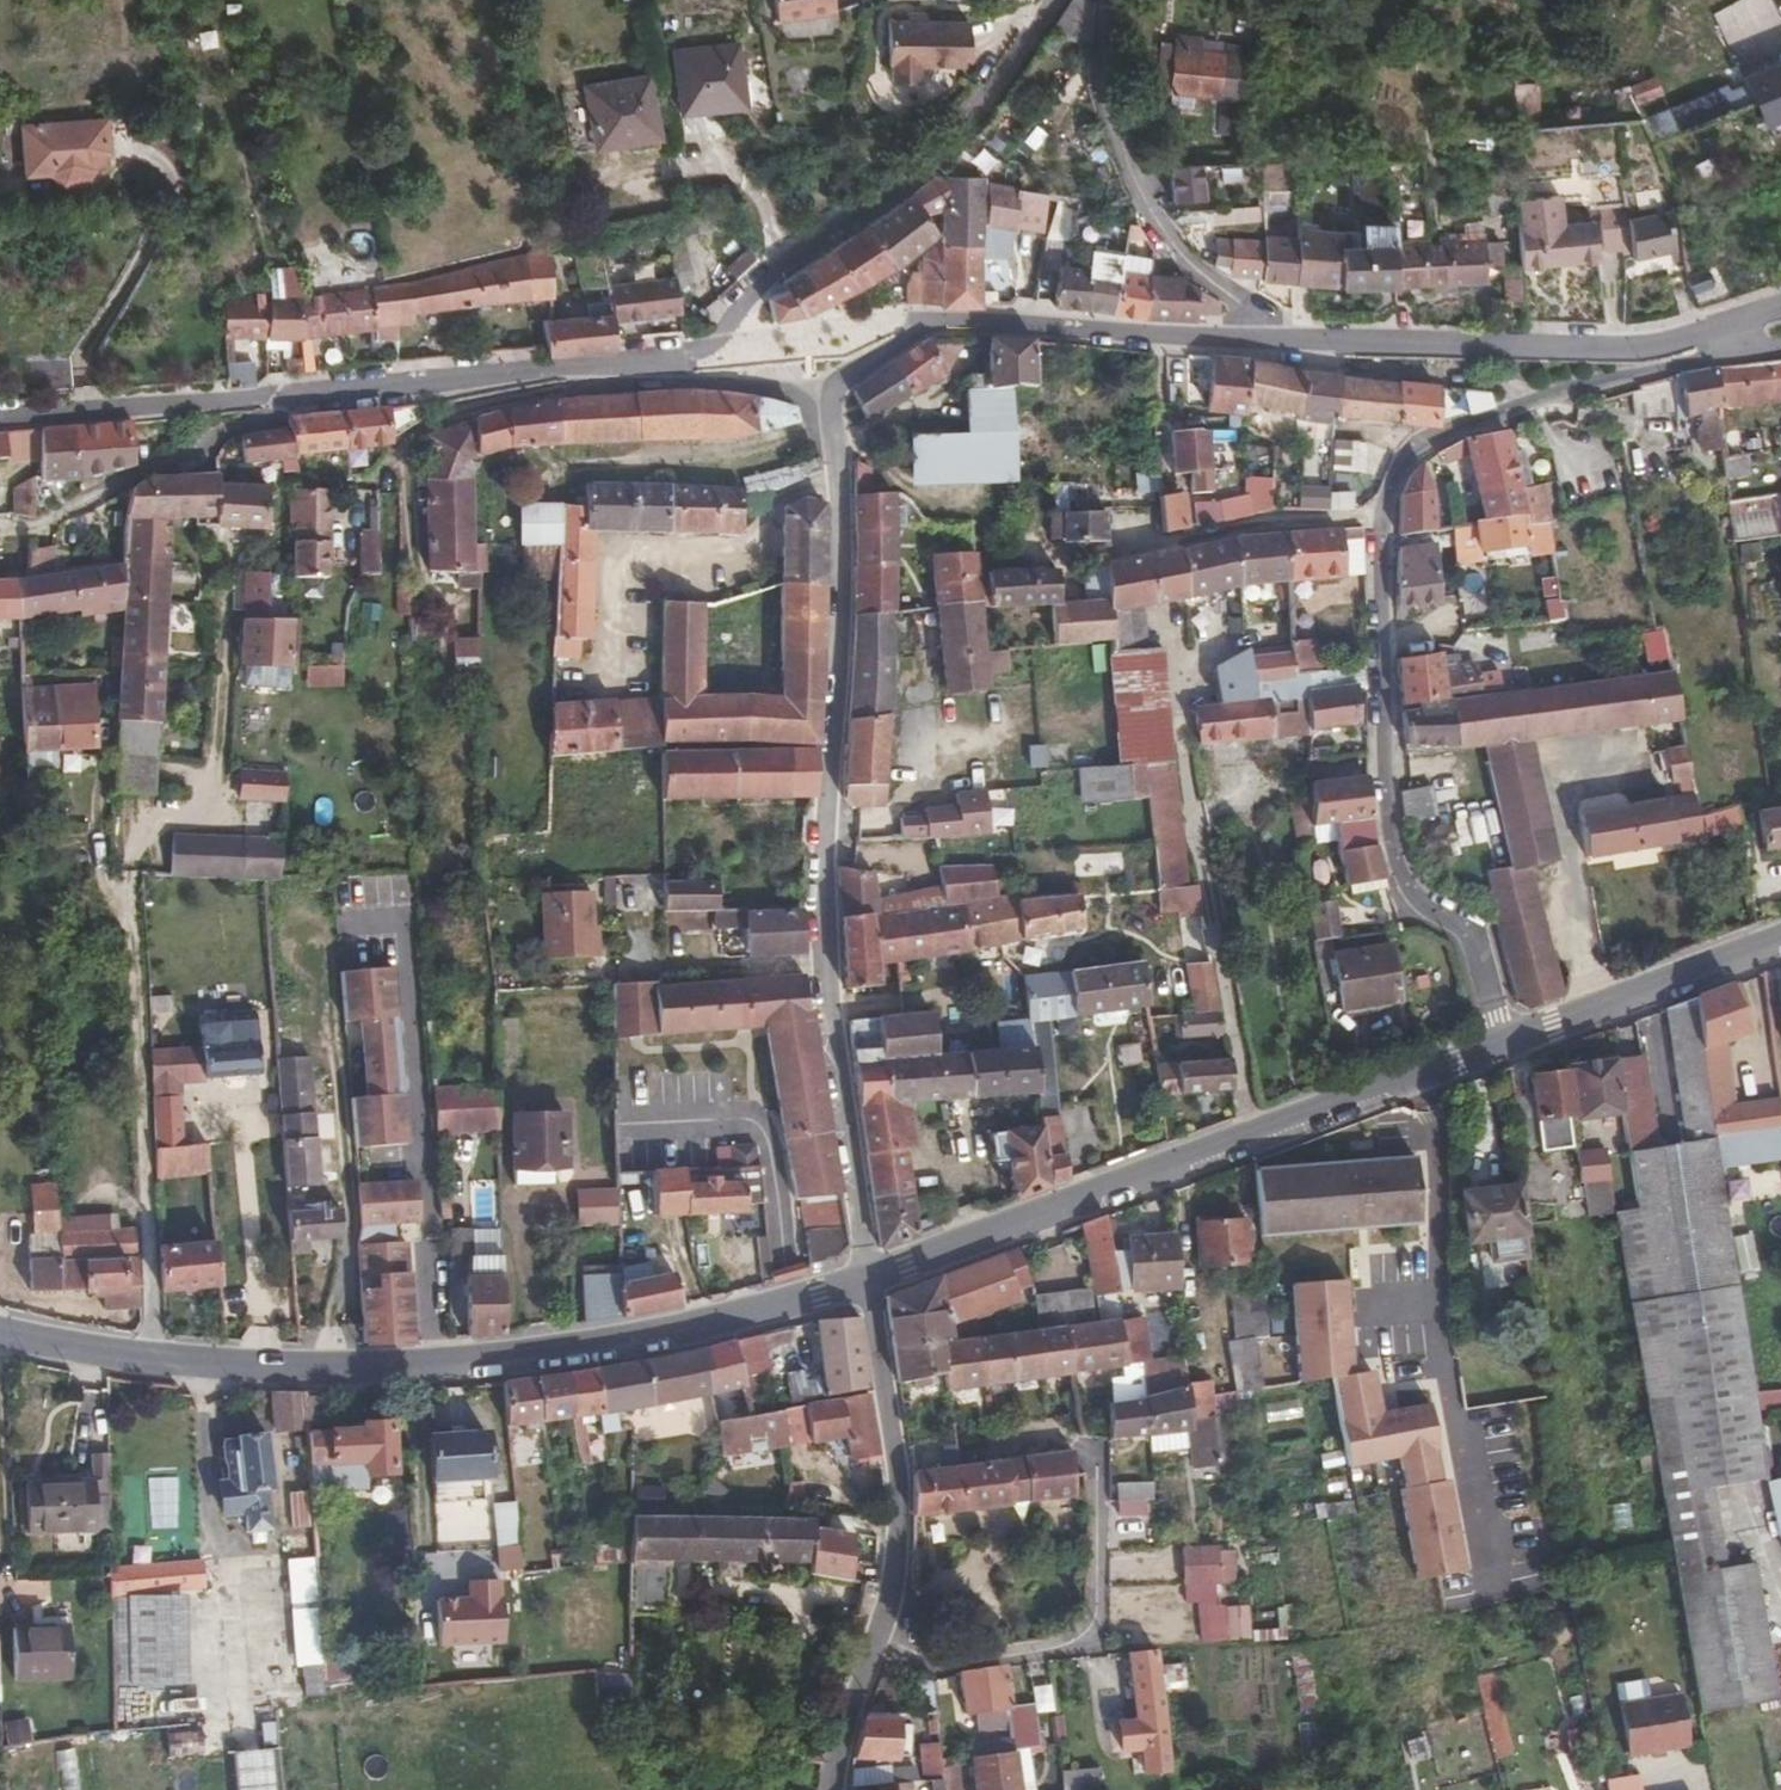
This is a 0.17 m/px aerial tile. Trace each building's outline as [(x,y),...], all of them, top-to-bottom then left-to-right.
[(843,13),(841,0),(782,0),(786,23),(843,13)] [(917,12),(917,20),(936,20),(936,12),(917,12)] [(917,20),(898,20),(899,84),(928,83),(929,66),(977,66),(977,20),(936,20),(917,20)] [(696,119),(759,108),(747,47),(685,58),(696,119)] [(1167,89),(1179,90),(1183,47),(1171,47),(1167,89)] [(1230,94),(1233,51),(1183,47),(1179,90),(1230,94)] [(1254,52),(1233,51),(1230,94),(1251,96),(1254,52)] [(1750,73),(1752,81),(1732,89),(1729,84),(1674,105),(1667,88),(1638,99),(1645,118),(1656,140),(1684,130),(1732,112),(1759,102),(1767,121),(1780,116),(1780,61),(1750,73)] [(1632,83),(1638,99),(1667,88),(1661,73),(1632,83)] [(579,156),(664,146),(658,85),(572,94),(579,156)] [(1739,132),(1732,112),(1684,130),(1692,150),(1739,132)] [(107,119),(26,124),(29,169),(56,169),(66,178),(83,177),(94,166),(92,140),(109,139),(107,119)] [(1207,196),(1206,162),(1178,163),(1179,196),(1207,196)] [(949,203),(949,173),(947,170),(916,194),(931,214),(949,203)] [(986,243),(989,180),(988,175),(949,173),(949,203),(947,240),(986,243)] [(1022,184),(993,181),(991,222),(1019,225),(1022,184)] [(893,262),(938,226),(931,214),(916,194),(871,224),(893,262)] [(1524,264),(1605,257),(1604,254),(1601,223),(1600,218),(1540,225),(1538,201),(1522,203),(1523,239),(1524,264)] [(1640,253),(1680,249),(1676,210),(1634,215),(1640,253)] [(1131,219),(1129,232),(1152,235),(1143,220),(1135,219),(1131,219)] [(1620,221),(1601,223),(1604,254),(1625,252),(1620,221)] [(1342,241),(1342,226),(1300,222),(1299,233),(1298,281),(1318,283),(1341,283),(1342,241)] [(880,272),(893,262),(871,224),(787,279),(789,288),(772,297),(775,318),(796,316),(861,283),(880,272)] [(1263,278),(1298,281),(1299,233),(1264,230),(1264,237),(1263,275),(1263,278)] [(1235,272),(1263,275),(1264,237),(1222,232),(1217,261),(1235,272)] [(945,299),(947,240),(927,249),(925,298),(945,299)] [(984,301),(986,243),(947,240),(945,299),(944,303),(984,304),(984,301)] [(1486,280),(1487,240),(1399,242),(1402,284),(1486,280)] [(1341,283),(1402,284),(1399,242),(1342,241),(1341,283)] [(376,338),(397,337),(399,337),(399,321),(422,319),(422,308),(554,291),(557,243),(536,245),(434,264),(433,270),(395,277),(374,280),(374,284),(376,327),(376,338)] [(1058,297),(1057,304),(1091,306),(1095,272),(1063,270),(1058,297)] [(1711,270),(1695,273),(1700,293),(1717,290),(1711,270)] [(1123,274),(1095,272),(1091,306),(1118,311),(1123,274)] [(1153,274),(1123,274),(1118,311),(1148,316),(1153,274)] [(1177,274),(1153,274),(1148,316),(1198,318),(1198,312),(1200,294),(1183,293),(1185,275),(1177,274)] [(615,300),(617,319),(684,313),(682,275),(614,281),(615,300)] [(1525,301),(1524,275),(1507,275),(1509,300),(1525,301)] [(313,330),(376,327),(374,284),(306,293),(306,367),(313,366),(313,330)] [(1209,290),(1208,312),(1225,313),(1226,299),(1209,290)] [(290,352),(290,369),(306,367),(306,293),(272,294),(269,332),(297,332),(296,352),(290,352)] [(226,333),(269,332),(272,294),(228,294),(226,333)] [(619,338),(617,319),(615,300),(596,302),(596,312),(571,315),(574,351),(619,346),(619,338)] [(571,315),(553,316),(544,318),(546,343),(548,353),(574,351),(571,315)] [(933,336),(897,364),(912,397),(951,374),(935,340),(933,336)] [(1040,386),(1039,344),(994,340),(995,388),(1008,387),(1017,387),(1040,386)] [(375,348),(375,360),(398,358),(397,347),(375,348)] [(401,348),(401,358),(419,356),(418,347),(401,348)] [(15,352),(18,391),(70,387),(67,349),(15,352)] [(1253,400),(1257,361),(1253,360),(1221,358),(1217,409),(1251,411),(1253,400)] [(1311,372),(1257,361),(1253,400),(1304,410),(1311,372)] [(897,364),(858,395),(870,422),(912,397),(897,364)] [(1724,372),(1728,411),(1767,406),(1780,405),(1780,365),(1724,372)] [(1343,414),(1346,375),(1311,372),(1304,410),(1330,413),(1330,424),(1341,425),(1343,414)] [(1724,372),(1646,388),(1647,392),(1651,428),(1686,424),(1707,417),(1711,451),(1732,448),(1731,440),(1728,411),(1724,372)] [(1402,420),(1403,382),(1346,375),(1343,414),(1402,420)] [(1441,423),(1442,386),(1403,382),(1402,420),(1441,423)] [(1019,471),(1017,387),(1008,387),(1009,425),(974,427),(927,430),(915,433),(919,478),(1019,471)] [(1009,425),(1008,387),(995,388),(974,389),(974,427),(1009,425)] [(1497,408),(1496,392),(1471,390),(1476,414),(1497,408)] [(735,442),(732,396),(703,393),(680,393),(649,394),(619,396),(593,399),(594,446),(675,444),(735,442)] [(735,442),(798,425),(797,410),(775,404),(761,401),(732,396),(735,442)] [(594,446),(593,399),(590,399),(543,404),(506,412),(435,432),(432,435),(432,479),(470,478),(482,458),(487,454),(500,450),(513,448),(594,446)] [(391,439),(420,421),(418,405),(348,414),(349,449),(350,475),(365,475),(365,447),(391,445),(391,439)] [(348,414),(290,420),(291,431),(295,454),(349,449),(348,414)] [(1273,446),(1276,420),(1251,416),(1250,428),(1249,442),(1273,446)] [(134,422),(81,427),(81,480),(135,467),(134,422)] [(1567,443),(1563,424),(1537,429),(1540,447),(1567,443)] [(81,480),(81,427),(43,430),(43,479),(43,482),(81,480)] [(291,431),(244,438),(246,463),(296,457),(295,454),(291,431)] [(1216,493),(1211,431),(1176,435),(1178,476),(1194,475),(1196,494),(1216,493)] [(9,432),(0,433),(0,461),(10,460),(9,432)] [(1526,491),(1513,433),(1474,442),(1492,525),(1532,520),(1532,527),(1555,524),(1547,489),(1526,491)] [(1366,473),(1370,445),(1340,442),(1337,469),(1366,473)] [(1751,475),(1749,460),(1733,461),(1735,477),(1738,477),(1751,475)] [(1159,465),(1139,464),(1137,490),(1157,491),(1159,465)] [(874,473),(859,465),(860,568),(858,571),(857,618),(896,616),(898,535),(902,535),(901,498),(874,499),(874,473)] [(1441,534),(1437,497),(1428,468),(1413,481),(1406,502),(1404,539),(1441,534)] [(154,796),(170,517),(217,516),(217,527),(268,528),(268,487),(217,487),(217,478),(154,480),(133,490),(131,500),(123,525),(122,565),(121,601),(127,601),(114,795),(154,796)] [(475,531),(474,478),(470,478),(432,479),(432,532),(475,531)] [(35,497),(35,479),(17,481),(16,518),(32,520),(34,512),(35,497)] [(1352,506),(1352,485),(1298,484),(1297,505),(1352,506)] [(329,516),(325,487),(324,485),(300,486),(291,487),(290,523),(294,523),(295,540),(330,539),(329,516)] [(746,532),(746,493),(588,487),(588,511),(562,506),(560,542),(560,564),(557,657),(581,657),(581,639),(592,638),(597,529),(746,532)] [(1188,528),(1185,494),(1165,496),(1166,509),(1167,532),(1188,528)] [(1255,516),(1252,494),(1200,504),(1203,525),(1255,516)] [(123,525),(131,500),(117,499),(110,526),(123,525)] [(1741,504),(1739,504),(1739,518),(1780,513),(1780,499),(1741,504)] [(828,587),(829,518),(828,507),(808,501),(788,507),(787,573),(777,576),(779,588),(786,587),(828,587)] [(519,544),(527,543),(560,542),(562,506),(518,508),(519,544)] [(1112,542),(1111,511),(1069,512),(1071,542),(1112,542)] [(1559,558),(1555,524),(1532,527),(1532,520),(1492,525),(1484,526),(1484,528),(1476,529),(1461,531),(1463,568),(1490,565),(1489,554),(1536,549),(1536,560),(1559,558)] [(476,570),(475,545),(475,531),(432,532),(435,570),(463,571),(476,570)] [(76,573),(67,532),(53,533),(51,577),(76,573)] [(1350,577),(1348,532),(1291,536),(1293,582),(1350,577)] [(31,539),(29,554),(28,581),(51,577),(53,533),(38,535),(31,539)] [(364,572),(382,571),(380,533),(363,533),(364,572)] [(1293,582),(1291,536),(1242,539),(1243,591),(1293,582)] [(31,539),(18,546),(16,555),(14,582),(17,582),(28,581),(29,554),(31,539)] [(331,576),(330,539),(295,540),(295,578),(331,576)] [(1242,539),(1189,549),(1190,602),(1243,591),(1242,539)] [(560,564),(560,542),(527,543),(527,564),(560,564)] [(488,571),(488,544),(475,545),(476,570),(484,571),(488,571)] [(1190,602),(1189,549),(1113,564),(1110,564),(1111,603),(1112,614),(1146,610),(1190,602)] [(1445,594),(1441,552),(1403,554),(1401,611),(1446,606),(1445,594)] [(982,605),(978,557),(941,561),(944,610),(982,605)] [(65,612),(121,601),(122,565),(96,569),(76,573),(51,577),(28,581),(17,582),(19,618),(65,612)] [(1063,603),(1061,572),(1030,569),(993,572),(995,608),(1055,606),(1058,644),(1113,644),(1112,614),(1111,603),(1063,603)] [(484,586),(484,571),(476,570),(463,571),(463,585),(484,586)] [(298,668),(300,619),(293,618),(271,618),(270,572),(246,573),(248,612),(245,665),(298,668)] [(17,582),(14,582),(0,583),(0,619),(19,618),(17,582)] [(820,745),(826,670),(828,587),(786,587),(784,700),(703,699),(705,618),(721,617),(721,604),(665,603),(663,698),(663,740),(729,739),(820,745)] [(431,637),(430,599),(416,599),(416,637),(431,637)] [(986,651),(982,605),(944,610),(951,695),(989,689),(988,673),(1012,671),(1011,650),(986,651)] [(1148,654),(1146,610),(1112,614),(1113,644),(1114,657),(1148,654)] [(885,807),(895,644),(920,642),(921,613),(896,616),(857,618),(857,664),(850,746),(847,751),(846,798),(856,815),(870,815),(872,807),(885,807)] [(1660,626),(1642,630),(1648,659),(1666,655),(1660,626)] [(483,666),(483,638),(459,637),(458,666),(483,666)] [(1324,677),(1322,644),(1296,646),(1297,661),(1298,680),(1311,679),(1324,677)] [(1172,714),(1167,656),(1167,652),(1148,654),(1114,657),(1126,772),(1148,769),(1177,766),(1172,714)] [(1448,682),(1445,657),(1401,662),(1405,708),(1458,702),(1485,698),(1483,678),(1448,682)] [(1256,704),(1254,685),(1249,686),(1245,660),(1218,677),(1222,708),(1256,704)] [(1298,680),(1297,661),(1252,666),(1254,685),(1298,680)] [(342,666),(306,667),(307,688),(343,687),(342,666)] [(1324,677),(1311,679),(1313,695),(1356,691),(1354,674),(1324,677)] [(1318,732),(1313,695),(1311,679),(1298,680),(1254,685),(1256,704),(1222,708),(1197,711),(1202,745),(1318,732)] [(1689,724),(1680,679),(1594,690),(1459,709),(1464,749),(1484,747),(1539,739),(1689,724)] [(94,748),(91,688),(22,691),(24,751),(94,748)] [(1364,726),(1362,691),(1356,691),(1313,695),(1318,732),(1364,726)] [(663,740),(663,698),(617,701),(619,749),(663,746),(663,740)] [(619,749),(617,701),(555,706),(553,756),(619,749)] [(1464,749),(1459,709),(1406,715),(1409,749),(1464,749)] [(1563,860),(1539,739),(1484,747),(1493,769),(1499,804),(1512,866),(1512,869),(1535,865),(1563,860)] [(1707,818),(1694,750),(1660,757),(1665,787),(1688,783),(1691,799),(1648,808),(1588,816),(1595,858),(1685,845),(1682,824),(1707,818)] [(816,799),(820,753),(665,751),(666,798),(816,799)] [(1190,890),(1177,766),(1148,769),(1151,800),(1156,843),(1161,892),(1190,890)] [(1151,800),(1148,769),(1126,772),(1114,773),(1118,804),(1151,800)] [(287,802),(289,776),(245,773),(244,799),(287,802)] [(1374,807),(1372,796),(1371,781),(1314,788),(1315,831),(1340,828),(1376,823),(1374,807)] [(1397,787),(1400,818),(1435,815),(1432,783),(1397,787)] [(989,838),(989,816),(989,798),(960,799),(961,813),(928,814),(928,817),(929,840),(940,840),(989,838)] [(1767,813),(1771,850),(1780,849),(1780,811),(1767,813)] [(929,840),(928,817),(907,817),(907,822),(905,822),(906,841),(929,840)] [(1385,868),(1376,823),(1340,828),(1341,848),(1346,888),(1372,884),(1381,909),(1397,906),(1385,868)] [(169,875),(241,879),(243,839),(175,836),(175,838),(171,838),(169,875)] [(282,881),(284,841),(243,839),(241,879),(282,881)] [(1568,998),(1535,865),(1512,869),(1512,866),(1489,870),(1497,920),(1521,1002),(1536,1010),(1568,998)] [(667,869),(612,871),(613,909),(666,908),(668,881),(667,869)] [(947,904),(999,897),(994,872),(945,873),(942,874),(945,892),(881,903),(877,875),(857,871),(844,870),(846,918),(882,915),(883,920),(906,917),(947,911),(947,904)] [(720,881),(668,881),(666,908),(716,907),(721,907),(720,881)] [(597,955),(592,889),(544,892),(549,959),(597,955)] [(1112,924),(1109,896),(1022,905),(1021,900),(1000,903),(947,911),(906,917),(909,958),(963,953),(1112,924)] [(1339,940),(1332,904),(1307,907),(1314,944),(1339,940)] [(721,907),(716,907),(717,927),(753,928),(754,954),(806,952),(803,914),(751,915),(751,907),(721,907)] [(909,958),(906,917),(883,920),(882,915),(846,918),(847,951),(850,991),(881,986),(879,960),(899,959),(909,958)] [(1402,1000),(1393,948),(1337,958),(1346,1010),(1402,1000)] [(909,958),(899,959),(900,983),(910,982),(909,958)] [(1146,962),(1073,971),(1077,1016),(1149,1007),(1151,1005),(1146,962)] [(1187,968),(1195,1016),(1221,1014),(1224,1014),(1215,966),(1187,968)] [(345,972),(348,1020),(364,1019),(399,1017),(396,968),(345,972)] [(1073,971),(1028,977),(1031,1022),(1077,1016),(1073,971)] [(616,981),(619,1169),(657,1169),(657,1165),(672,1165),(669,1029),(773,1026),(799,1199),(804,1198),(844,1193),(820,1035),(815,1010),(810,1010),(807,978),(662,983),(662,977),(616,981)] [(1732,1044),(1753,1036),(1745,1012),(1752,1009),(1743,986),(1699,1002),(1722,1144),(1780,1136),(1780,1106),(1741,1112),(1732,1044)] [(1727,1177),(1722,1144),(1699,1002),(1675,1011),(1694,1144),(1663,1149),(1635,1153),(1644,1208),(1618,1211),(1663,1488),(1666,1487),(1714,1479),(1770,1468),(1759,1389),(1727,1177)] [(258,1043),(255,1012),(222,1015),(222,1022),(225,1022),(227,1045),(258,1043)] [(941,1057),(935,1013),(880,1019),(885,1051),(886,1061),(941,1057)] [(1195,1016),(1174,1017),(1176,1040),(1223,1038),(1221,1014),(1195,1016)] [(404,1094),(399,1017),(364,1019),(369,1097),(404,1094)] [(261,1071),(258,1043),(227,1045),(225,1022),(222,1022),(199,1024),(201,1049),(150,1054),(152,1083),(180,1080),(261,1071)] [(1642,1039),(1640,1023),(1622,1030),(1623,1042),(1642,1039)] [(1034,1048),(1032,1033),(1001,1035),(1001,1051),(1034,1048)] [(886,1061),(892,1104),(900,1104),(1039,1092),(1034,1048),(1001,1051),(941,1057),(886,1061)] [(885,1051),(855,1053),(863,1106),(892,1104),(886,1061),(885,1051)] [(318,1185),(309,1059),(281,1060),(278,1060),(286,1187),(289,1187),(318,1185)] [(1661,1131),(1649,1059),(1622,1064),(1633,1135),(1661,1131)] [(1236,1092),(1233,1062),(1159,1067),(1157,1067),(1162,1095),(1236,1092)] [(1633,1135),(1622,1064),(1572,1070),(1572,1077),(1577,1120),(1578,1126),(1627,1120),(1629,1136),(1633,1135)] [(1577,1120),(1572,1077),(1537,1082),(1542,1125),(1577,1120)] [(180,1095),(180,1080),(152,1083),(152,1098),(180,1095)] [(500,1086),(437,1086),(438,1093),(441,1150),(442,1170),(457,1170),(456,1131),(486,1131),(487,1168),(501,1168),(501,1118),(500,1086)] [(369,1097),(353,1098),(356,1147),(408,1144),(404,1094),(369,1097)] [(183,1146),(180,1095),(152,1098),(155,1149),(183,1146)] [(918,1234),(900,1104),(892,1104),(863,1106),(883,1247),(918,1234)] [(567,1167),(566,1116),(516,1117),(517,1168),(551,1167),(567,1167)] [(1069,1179),(1061,1116),(1043,1118),(1044,1127),(1051,1186),(1069,1179)] [(1051,1186),(1044,1127),(991,1134),(996,1162),(1012,1161),(1016,1198),(1051,1186)] [(1722,1144),(1727,1177),(1780,1169),(1780,1136),(1722,1144)] [(766,1166),(763,1141),(691,1142),(691,1165),(691,1167),(766,1166)] [(183,1146),(155,1149),(156,1178),(208,1173),(210,1172),(207,1144),(183,1146)] [(1613,1181),(1609,1157),(1582,1160),(1584,1184),(1613,1181)] [(1421,1222),(1415,1159),(1256,1172),(1262,1236),(1421,1222)] [(692,1213),(691,1167),(691,1165),(672,1165),(657,1165),(657,1169),(619,1169),(619,1191),(622,1190),(623,1206),(657,1206),(657,1213),(692,1213)] [(770,1204),(766,1166),(691,1167),(692,1213),(751,1213),(752,1205),(770,1204)] [(550,1178),(551,1167),(517,1168),(517,1180),(550,1178)] [(418,1219),(416,1182),(359,1186),(364,1223),(418,1219)] [(623,1225),(623,1206),(622,1190),(619,1191),(587,1191),(588,1226),(623,1225)] [(1529,1238),(1523,1192),(1467,1198),(1473,1246),(1529,1238)] [(849,1226),(844,1193),(804,1198),(809,1232),(849,1226)] [(344,1236),(343,1210),(328,1211),(328,1202),(290,1204),(288,1204),(291,1251),(294,1251),(312,1250),(311,1237),(344,1236)] [(1176,1289),(1174,1239),(1132,1240),(1128,1210),(1108,1217),(1114,1255),(1132,1252),(1132,1290),(1176,1289)] [(1108,1217),(1085,1225),(1096,1297),(1120,1293),(1114,1255),(1108,1217)] [(413,1339),(408,1241),(435,1239),(433,1218),(418,1219),(364,1223),(360,1244),(364,1326),(365,1340),(413,1339)] [(1249,1266),(1246,1225),(1219,1227),(1219,1220),(1199,1222),(1202,1268),(1249,1266)] [(852,1247),(849,1226),(809,1232),(813,1264),(824,1260),(841,1257),(852,1247)] [(136,1229),(59,1231),(60,1244),(59,1261),(137,1257),(136,1229)] [(215,1243),(160,1249),(162,1291),(219,1285),(221,1285),(217,1242),(215,1243)] [(947,1322),(1020,1296),(1020,1290),(1050,1278),(1038,1243),(890,1297),(897,1347),(941,1340),(950,1339),(947,1322)] [(505,1334),(505,1278),(502,1277),(502,1256),(469,1257),(470,1335),(505,1334)] [(139,1286),(137,1257),(59,1261),(58,1289),(108,1288),(139,1286)] [(58,1289),(59,1261),(34,1261),(35,1290),(58,1289)] [(682,1304),(677,1274),(652,1279),(649,1264),(623,1265),(623,1269),(624,1316),(682,1304)] [(624,1316),(623,1269),(586,1273),(587,1322),(624,1316)] [(141,1307),(139,1286),(108,1288),(109,1308),(141,1307)] [(1299,1385),(1332,1380),(1354,1376),(1343,1304),(1287,1313),(1299,1385)] [(872,1387),(860,1318),(820,1320),(829,1393),(872,1387)] [(1143,1320),(1124,1322),(1131,1364),(1133,1364),(1144,1363),(1149,1362),(1143,1320)] [(1124,1322),(1072,1330),(1076,1372),(1125,1365),(1131,1364),(1124,1322)] [(1072,1330),(1040,1334),(1045,1377),(1057,1376),(1063,1422),(1065,1424),(1081,1438),(1081,1421),(1076,1372),(1072,1330)] [(761,1334),(736,1340),(745,1376),(771,1370),(761,1334)] [(1045,1377),(1040,1334),(1011,1339),(1016,1381),(1045,1377)] [(1016,1381),(1011,1339),(981,1343),(986,1386),(1016,1381)] [(736,1340),(708,1346),(714,1391),(719,1419),(754,1414),(753,1408),(751,1401),(745,1376),(736,1340)] [(946,1377),(942,1348),(941,1340),(897,1347),(903,1383),(946,1377)] [(1263,1391),(1257,1341),(1231,1344),(1237,1394),(1263,1391)] [(986,1386),(981,1343),(957,1347),(942,1348),(946,1377),(948,1392),(986,1386)] [(602,1412),(692,1394),(714,1391),(708,1346),(597,1370),(602,1412)] [(1145,1375),(1144,1363),(1133,1364),(1134,1377),(1145,1375)] [(1134,1377),(1133,1364),(1131,1364),(1125,1365),(1127,1378),(1134,1377)] [(602,1412),(597,1370),(571,1374),(576,1415),(602,1412)] [(571,1374),(537,1378),(542,1420),(576,1415),(571,1374)] [(1368,1374),(1354,1376),(1332,1380),(1346,1466),(1396,1458),(1432,1452),(1436,1452),(1429,1405),(1374,1414),(1368,1374)] [(542,1420),(537,1378),(505,1382),(511,1454),(518,1453),(515,1423),(542,1420)] [(1214,1414),(1211,1383),(1187,1385),(1188,1392),(1191,1414),(1214,1414)] [(307,1418),(305,1387),(276,1386),(278,1430),(307,1428),(307,1418)] [(330,1417),(329,1388),(305,1387),(307,1418),(330,1417)] [(1191,1414),(1188,1392),(1148,1398),(1152,1434),(1193,1428),(1196,1455),(1220,1452),(1214,1414),(1191,1414)] [(871,1397),(784,1409),(789,1444),(822,1439),(850,1435),(853,1457),(880,1453),(871,1397)] [(1152,1434),(1148,1398),(1118,1403),(1114,1404),(1113,1439),(1152,1434)] [(760,1407),(758,1399),(751,1401),(753,1408),(760,1407)] [(789,1444),(784,1409),(754,1414),(719,1419),(726,1453),(745,1450),(789,1444)] [(364,1428),(308,1430),(309,1456),(311,1487),(368,1484),(368,1472),(393,1471),(392,1421),(364,1421),(364,1428)] [(635,1451),(635,1426),(618,1428),(617,1451),(635,1451)] [(271,1527),(267,1484),(274,1483),(269,1431),(240,1433),(240,1438),(225,1439),(228,1479),(221,1480),(223,1512),(235,1511),(235,1517),(247,1517),(247,1530),(271,1527)] [(488,1474),(487,1433),(430,1435),(431,1477),(488,1474)] [(1437,1484),(1432,1452),(1396,1458),(1402,1489),(1437,1484)] [(1077,1495),(1072,1453),(1030,1459),(1034,1501),(1077,1495)] [(959,1468),(916,1473),(916,1514),(1034,1501),(1030,1459),(959,1468)] [(112,1516),(111,1464),(109,1464),(109,1474),(93,1473),(93,1483),(25,1482),(26,1531),(68,1531),(95,1531),(95,1516),(112,1516)] [(1772,1479),(1780,1513),(1780,1477),(1772,1479)] [(1758,1562),(1729,1566),(1714,1479),(1666,1487),(1705,1709),(1763,1699),(1780,1696),(1780,1694),(1758,1562)] [(1156,1481),(1120,1484),(1122,1502),(1157,1499),(1156,1481)] [(823,1503),(823,1492),(803,1492),(803,1482),(791,1482),(791,1503),(823,1503)] [(1416,1580),(1460,1573),(1446,1482),(1437,1484),(1402,1489),(1416,1580)] [(495,1503),(500,1545),(520,1543),(515,1500),(495,1503)] [(813,1563),(815,1526),(815,1521),(631,1515),(630,1556),(630,1576),(661,1576),(662,1558),(719,1560),(718,1574),(739,1575),(739,1560),(813,1563)] [(112,1534),(112,1516),(95,1516),(95,1531),(97,1535),(112,1534)] [(1089,1547),(1090,1524),(1077,1524),(1076,1548),(1089,1547)] [(849,1579),(851,1532),(826,1528),(815,1526),(813,1563),(812,1572),(849,1579)] [(520,1570),(518,1545),(510,1545),(513,1576),(521,1576),(520,1570)] [(1183,1549),(1185,1582),(1215,1581),(1238,1579),(1236,1552),(1222,1553),(1221,1547),(1183,1549)] [(926,1570),(926,1549),(916,1548),(916,1569),(926,1570)] [(1145,1575),(1144,1557),(1114,1557),(1114,1576),(1145,1575)] [(201,1587),(199,1559),(112,1567),(113,1578),(113,1595),(132,1593),(183,1589),(201,1587)] [(661,1604),(661,1576),(630,1576),(629,1603),(661,1604)] [(1185,1582),(1186,1604),(1197,1603),(1216,1602),(1215,1581),(1185,1582)] [(184,1710),(183,1589),(132,1593),(113,1595),(114,1713),(133,1712),(184,1710)] [(429,1657),(486,1654),(482,1589),(426,1592),(429,1657)] [(1217,1605),(1216,1602),(1197,1603),(1200,1641),(1251,1638),(1249,1606),(1226,1607),(1225,1605),(1217,1605)] [(66,1672),(64,1623),(9,1624),(10,1673),(66,1672)] [(1174,1774),(1161,1651),(1132,1654),(1139,1720),(1142,1752),(1145,1777),(1174,1774)] [(1009,1704),(1004,1664),(969,1668),(963,1671),(967,1710),(1009,1704)] [(1694,1744),(1685,1694),(1624,1705),(1632,1755),(1694,1744)] [(1763,1699),(1765,1706),(1780,1703),(1780,1696),(1763,1699)] [(418,1704),(371,1709),(370,1697),(273,1708),(277,1744),(234,1749),(235,1755),(17,1774),(19,1789),(428,1789),(418,1704)] [(1036,1704),(1017,1706),(1022,1747),(1033,1746),(1041,1745),(1036,1704)] [(1022,1747),(1017,1706),(1009,1707),(1015,1754),(1022,1754),(1022,1747)] [(900,1754),(901,1716),(869,1717),(864,1718),(856,1756),(900,1754)] [(1113,1727),(1112,1718),(1103,1719),(1105,1728),(1113,1727)] [(1120,1755),(1142,1752),(1139,1720),(1117,1722),(1120,1755)] [(942,1763),(941,1756),(940,1742),(922,1744),(925,1773),(935,1772),(935,1777),(944,1777),(943,1769),(942,1763)] [(15,1746),(0,1747),(0,1754),(1,1770),(17,1770),(15,1746)] [(1033,1746),(1022,1747),(1022,1754),(1015,1754),(974,1759),(978,1789),(1020,1789),(1019,1782),(1036,1780),(1033,1746)] [(856,1785),(897,1780),(895,1763),(854,1767),(856,1785)] [(1100,1766),(1066,1770),(1069,1789),(1101,1789),(1102,1789),(1100,1766)] [(1639,1771),(1604,1776),(1606,1789),(1641,1789),(1639,1771)] [(17,1774),(4,1775),(6,1789),(19,1789),(17,1774)] [(944,1777),(935,1777),(922,1779),(924,1789),(945,1789),(944,1777)]
